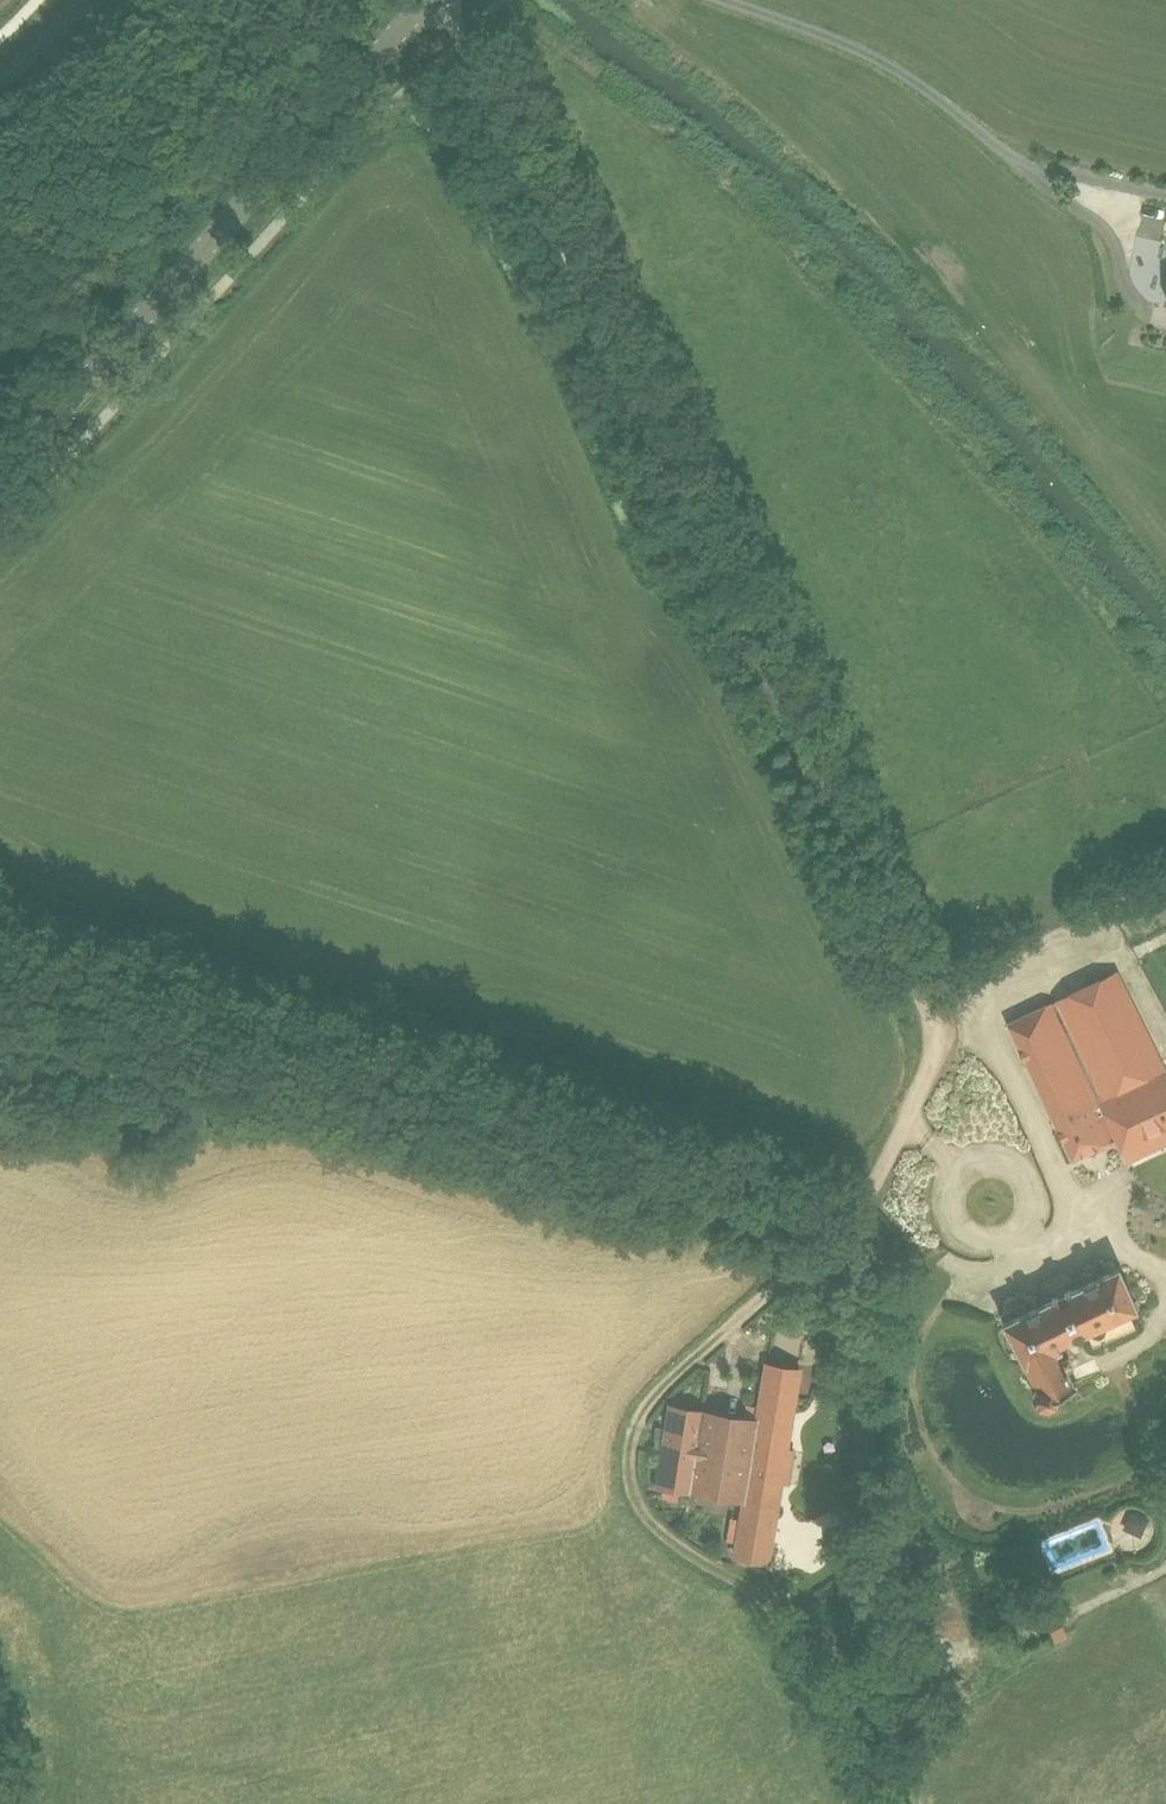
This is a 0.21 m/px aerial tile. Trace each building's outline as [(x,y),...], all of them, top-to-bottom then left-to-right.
[(1008,1026),(1073,1160),(1119,1138),(1129,1160),(1165,1142),(1165,1072),(1118,973),(1008,1026)] [(1157,1155),(1139,1162),(1144,1174),(1162,1167),(1157,1155)] [(1005,1322),(1043,1403),(1079,1387),(1059,1346),(1139,1308),(1119,1267),(1005,1322)] [(768,1366),(759,1423),(746,1499),(737,1556),(769,1561),(800,1372),(768,1366)] [(691,1490),(703,1414),(673,1409),(660,1485),(691,1490)] [(703,1414),(691,1490),(746,1499),(759,1423),(703,1414)] [(1133,1536),(1153,1545),(1164,1523),(1143,1514),(1133,1536)] [(1062,1578),(1122,1554),(1107,1517),(1048,1540),(1062,1578)] [(1056,1643),(1067,1638),(1062,1627),(1051,1632),(1056,1643)]
